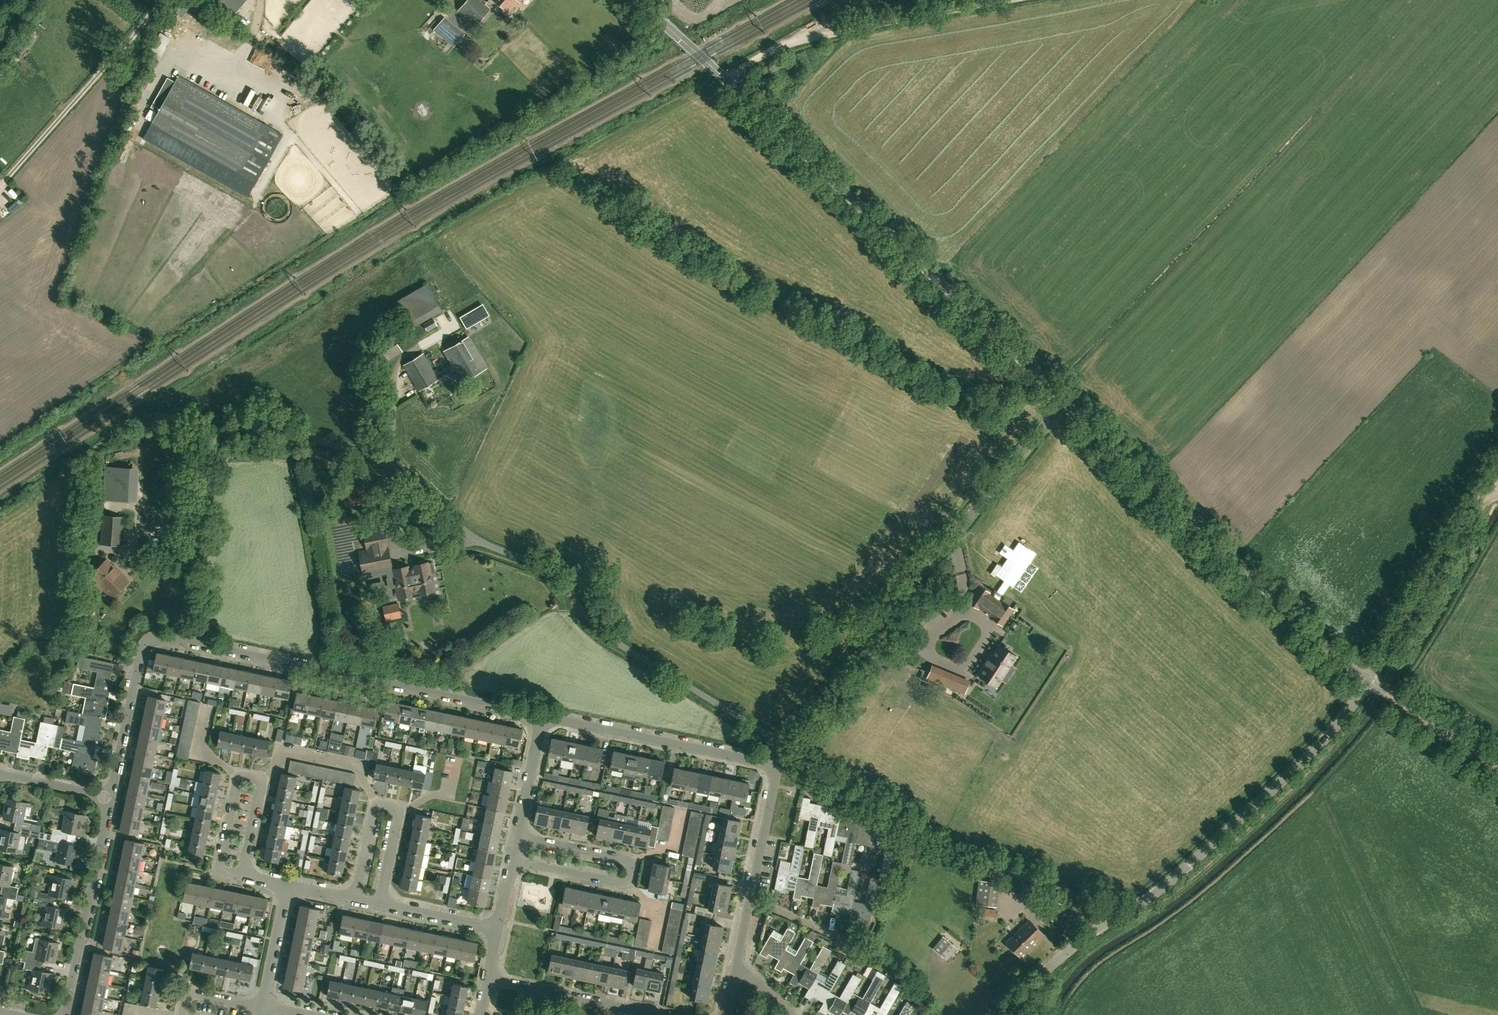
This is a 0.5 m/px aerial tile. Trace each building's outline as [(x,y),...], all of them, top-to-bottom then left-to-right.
[(234,15),(246,0),(215,0),(234,15)] [(458,10),(476,25),(490,9),(480,0),(467,0),(458,10)] [(519,0),(494,0),(509,12),(519,0)] [(434,30),(453,46),(464,34),(444,17),(434,30)] [(143,138),(248,197),(283,135),(179,76),(143,138)] [(439,305),(433,295),(427,285),(398,302),(410,322),(439,305)] [(483,305),(460,318),(467,329),(489,316),(483,305)] [(437,325),(436,323),(433,318),(424,323),(428,330),(437,325)] [(389,329),(392,334),(396,340),(406,334),(399,323),(389,329)] [(403,351),(396,340),(392,334),(375,345),(385,362),(403,351)] [(468,337),(445,351),(463,381),(486,368),(468,337)] [(423,353),(404,364),(419,391),(438,379),(423,353)] [(103,515),(101,544),(122,545),(124,516),(103,515)] [(422,592),(423,592),(434,590),(433,588),(435,586),(434,582),(432,581),(431,574),(435,574),(432,563),(429,564),(428,563),(425,564),(423,563),(419,564),(418,565),(415,566),(415,568),(409,569),(409,567),(405,568),(403,567),(399,568),(398,569),(395,570),(395,573),(393,573),(388,549),(386,549),(385,545),(387,544),(384,531),(365,535),(368,550),(360,552),(364,574),(387,569),(388,573),(386,574),(389,588),(398,586),(400,597),(410,595),(412,594),(411,590),(421,588),(422,592)] [(169,547),(142,544),(141,555),(168,558),(169,547)] [(175,567),(179,546),(170,545),(167,566),(175,567)] [(106,590),(115,599),(124,590),(122,588),(128,581),(120,572),(121,572),(115,566),(114,567),(107,559),(103,564),(92,575),(98,582),(98,583),(105,591),(106,590)] [(176,580),(166,580),(166,581),(166,594),(176,594),(176,581),(176,580)] [(979,585),(968,601),(979,609),(979,608),(992,617),(992,618),(1003,625),(1013,610),(1003,602),(1002,602),(989,594),(990,593),(979,585)] [(371,597),(362,599),(365,612),(373,610),(371,597)] [(386,620),(401,617),(398,604),(383,607),(386,620)] [(988,658),(978,674),(983,677),(982,678),(987,682),(988,681),(996,686),(1016,657),(1011,653),(1010,654),(1003,650),(1004,649),(999,645),(990,659),(988,658)] [(167,673),(171,656),(157,653),(156,661),(155,666),(154,671),(167,673)] [(108,690),(108,691),(111,691),(114,679),(111,679),(114,663),(79,656),(77,667),(98,672),(95,687),(95,688),(108,690)] [(181,676),(184,658),(171,656),(167,673),(181,676)] [(194,679),(198,661),(184,658),(181,676),(194,679)] [(207,682),(211,664),(198,661),(194,679),(207,682)] [(221,685),(224,667),(211,664),(207,682),(221,685)] [(234,687),(238,669),(224,667),(221,685),(234,687)] [(931,667),(927,678),(964,694),(969,683),(931,667)] [(247,690),(251,672),(238,669),(234,687),(247,690)] [(57,670),(55,679),(64,681),(66,672),(57,670)] [(261,693),(264,675),(251,672),(247,690),(261,693)] [(274,696),(278,678),(264,675),(261,693),(274,696)] [(278,678),(274,696),(287,699),(291,681),(278,678)] [(71,694),(74,683),(64,681),(62,692),(71,694)] [(95,688),(95,687),(74,683),(71,694),(86,698),(83,713),(89,714),(89,715),(102,717),(102,718),(106,718),(108,706),(105,706),(108,691),(108,690),(95,688)] [(192,690),(190,697),(200,699),(202,692),(192,690)] [(307,713),(311,695),(297,692),(294,710),(307,713)] [(321,716),(324,698),(311,695),(307,713),(321,716)] [(166,700),(159,699),(148,696),(145,710),(163,714),(166,700)] [(334,719),(338,701),(324,698),(321,716),(334,719)] [(188,699),(187,705),(199,708),(200,702),(188,699)] [(347,721),(351,703),(338,701),(334,719),(347,721)] [(398,722),(402,704),(388,701),(385,719),(398,722)] [(361,724),(364,706),(351,703),(347,721),(361,724)] [(412,724),(415,706),(402,704),(398,722),(412,724)] [(187,705),(186,711),(198,713),(199,708),(187,705)] [(226,708),(219,706),(218,713),(225,715),(226,708)] [(364,706),(361,724),(374,727),(378,709),(364,706)] [(424,732),(425,727),(429,709),(415,706),(412,724),(421,726),(420,731),(424,732)] [(438,730),(442,712),(429,709),(425,727),(438,730)] [(89,714),(83,713),(68,710),(65,721),(81,725),(79,736),(84,737),(83,741),(83,742),(97,744),(97,745),(100,745),(103,733),(99,733),(102,718),(102,717),(89,715),(89,714)] [(161,727),(163,714),(145,710),(143,723),(161,727)] [(186,711),(185,717),(196,719),(198,713),(186,711)] [(452,733),(455,715),(442,712),(438,730),(452,733)] [(465,736),(469,718),(455,715),(452,733),(465,736)] [(21,739),(25,718),(17,717),(14,716),(9,737),(0,735),(0,753),(2,753),(3,749),(18,753),(21,739)] [(185,717),(183,722),(195,725),(196,719),(185,717)] [(478,738),(482,720),(469,718),(465,736),(478,738)] [(492,741),(495,723),(482,720),(478,738),(492,741)] [(58,725),(52,724),(41,722),(36,743),(21,739),(18,753),(17,756),(29,759),(30,756),(45,759),(48,746),(54,747),(56,736),(58,725)] [(183,722),(182,728),(194,731),(195,725),(183,722)] [(158,740),(161,727),(143,723),(140,737),(158,740)] [(505,744),(509,726),(495,723),(492,741),(505,744)] [(56,736),(62,737),(64,727),(58,725),(56,736)] [(509,726),(505,744),(518,747),(522,729),(509,726)] [(182,728),(181,734),(193,736),(194,731),(182,728)] [(278,729),(275,740),(281,742),(284,730),(278,729)] [(230,748),(233,733),(220,731),(217,746),(230,748)] [(242,751),(245,736),(233,733),(230,748),(242,751)] [(303,736),(287,733),(285,741),(301,744),(303,736)] [(181,734),(180,740),(192,742),(193,736),(181,734)] [(83,741),(62,737),(56,736),(54,747),(75,752),(72,768),(95,772),(97,760),(93,760),(97,745),(97,744),(83,742),(83,741)] [(254,754),(257,739),(245,736),(242,751),(254,754)] [(155,754),(158,740),(140,737),(137,750),(155,754)] [(562,759),(565,741),(552,738),(548,756),(562,759)] [(257,739),(254,754),(266,756),(269,741),(257,739)] [(327,751),(340,754),(343,742),(330,739),(327,751)] [(180,740),(179,745),(190,748),(192,742),(180,740)] [(574,761),(577,743),(565,741),(562,759),(574,761)] [(585,764),(589,746),(577,743),(574,761),(585,764)] [(345,753),(348,754),(350,746),(343,744),(342,753),(345,753)] [(179,745),(177,751),(189,754),(190,748),(179,745)] [(589,746),(585,764),(599,766),(602,749),(589,746)] [(449,747),(448,754),(456,756),(457,749),(449,747)] [(152,767),(155,754),(137,750),(134,763),(152,767)] [(364,759),(366,752),(355,750),(354,757),(364,759)] [(177,751),(176,757),(188,759),(189,754),(177,751)] [(623,771),(627,754),(614,751),(610,769),(623,771)] [(635,774),(639,756),(627,754),(623,771),(635,774)] [(647,776),(651,759),(639,756),(635,774),(647,776)] [(651,759),(647,776),(660,779),(664,761),(651,759)] [(290,760),(288,772),(294,773),(296,761),(290,760)] [(296,761),(294,773),(300,774),(302,762),(296,761)] [(302,762),(300,774),(306,775),(308,764),(302,762)] [(150,780),(152,767),(134,763),(132,777),(150,780)] [(386,781),(389,766),(376,763),(373,778),(386,781)] [(308,764),(306,775),(312,777),(314,765),(308,764)] [(314,765),(312,777),(317,778),(320,766),(314,765)] [(320,766),(317,778),(323,779),(326,767),(320,766)] [(398,783),(401,768),(389,766),(386,781),(398,783)] [(326,767),(323,779),(329,780),(332,769),(326,767)] [(410,786),(413,771),(401,768),(398,783),(410,786)] [(492,781),(510,785),(513,772),(495,768),(492,781)] [(684,788),(688,770),(675,768),(671,786),(684,788)] [(332,769),(329,780),(335,782),(338,770),(332,769)] [(203,782),(218,786),(220,773),(205,770),(203,782)] [(338,770),(335,782),(341,783),(343,771),(338,770)] [(696,791),(700,773),(688,770),(684,788),(696,791)] [(343,771),(341,783),(347,784),(349,772),(343,771)] [(413,771),(410,786),(422,789),(426,774),(413,771)] [(349,772),(347,784),(353,785),(355,773),(349,772)] [(279,786),(294,789),(297,777),(282,773),(279,786)] [(708,793),(712,775),(700,773),(696,791),(708,793)] [(720,796),(724,778),(712,775),(708,793),(720,796)] [(147,794),(150,780),(132,777),(129,790),(147,794)] [(179,784),(179,786),(179,787),(187,788),(189,780),(181,778),(179,784)] [(732,798),(736,780),(724,778),(720,796),(732,798)] [(736,780),(732,798),(745,801),(749,783),(736,780)] [(508,798),(510,785),(492,781),(490,795),(508,798)] [(215,798),(218,786),(203,782),(200,795),(215,798)] [(291,801),(294,789),(279,786),(276,798),(291,801)] [(342,799),(358,802),(360,790),(345,787),(342,799)] [(600,792),(594,791),(580,788),(579,792),(599,796),(600,792)] [(144,807),(147,794),(129,790),(126,803),(144,807)] [(619,796),(606,793),(600,792),(599,796),(618,800),(619,796)] [(213,810),(215,798),(200,795),(198,807),(213,810)] [(505,812),(508,798),(490,795),(487,808),(505,812)] [(818,826),(822,805),(810,802),(811,798),(803,797),(799,818),(810,820),(804,846),(813,848),(818,826)] [(289,813),(291,801),(276,798),(274,810),(289,813)] [(15,826),(31,830),(32,823),(22,821),(26,806),(32,808),(33,804),(7,799),(3,818),(16,821),(15,826)] [(355,814),(358,802),(342,799),(340,811),(355,814)] [(141,820),(144,807),(126,803),(123,816),(141,820)] [(548,826),(551,808),(538,805),(534,823),(548,826)] [(663,805),(662,811),(674,813),(675,808),(663,805)] [(836,834),(841,813),(829,811),(829,807),(822,805),(818,826),(829,828),(823,855),(832,856),(836,834)] [(210,822),(213,810),(198,807),(195,819),(210,822)] [(502,825),(505,812),(487,808),(484,821),(502,825)] [(560,828),(563,811),(551,808),(548,826),(560,828)] [(613,821),(607,820),(609,811),(599,808),(597,818),(600,818),(596,836),(610,839),(613,821)] [(52,834),(67,837),(68,832),(81,835),(85,815),(60,810),(59,813),(66,815),(63,830),(53,828),(52,834)] [(286,825),(289,813),(274,810),(271,822),(286,825)] [(352,827),(355,814),(340,811),(337,823),(352,827)] [(571,831),(575,813),(563,811),(560,828),(571,831)] [(662,811),(661,816),(673,819),(674,813),(662,811)] [(575,813),(571,831),(585,834),(588,816),(575,813)] [(855,842),(859,821),(847,819),(848,815),(841,813),(836,834),(847,837),(842,863),(851,865),(855,842)] [(414,827),(429,830),(431,817),(416,814),(414,827)] [(138,834),(141,820),(123,816),(120,830),(138,834)] [(661,816),(660,822),(671,824),(673,819),(661,816)] [(690,817),(689,822),(700,825),(702,819),(690,817)] [(720,831),(738,835),(741,821),(723,818),(720,831)] [(208,834),(210,822),(195,819),(193,831),(208,834)] [(499,838),(502,825),(484,821),(481,835),(499,838)] [(622,841),(625,824),(613,821),(610,839),(622,841)] [(874,851),(878,829),(866,827),(867,823),(859,821),(855,842),(866,845),(860,871),(869,873),(874,851)] [(284,838),(286,825),(271,822),(269,834),(284,838)] [(689,822),(688,828),(699,830),(700,825),(689,822)] [(350,839),(352,827),(337,823),(335,835),(350,839)] [(633,844),(637,826),(625,824),(622,841),(633,844)] [(31,830),(15,826),(14,832),(1,829),(0,834),(0,849),(22,854),(23,850),(17,849),(20,834),(39,838),(40,832),(31,830)] [(637,826),(633,844),(647,847),(650,829),(637,826)] [(426,842),(429,830),(414,827),(411,839),(426,842)] [(659,827),(657,833),(669,835),(670,830),(659,827)] [(688,828),(686,833),(698,836),(699,830),(688,828)] [(885,853),(879,879),(888,881),(897,838),(885,835),(886,831),(878,829),(874,851),(885,853)] [(205,846),(208,834),(193,831),(190,843),(205,846)] [(736,847),(738,835),(720,831),(718,843),(736,847)] [(67,837),(52,834),(40,832),(39,838),(60,843),(57,858),(51,856),(50,860),(75,865),(79,845),(66,843),(67,837)] [(657,833),(656,838),(668,841),(669,835),(657,833)] [(686,833),(685,839),(697,841),(698,836),(686,833)] [(281,850),(284,838),(269,834),(266,847),(281,850)] [(347,851),(350,839),(335,835),(332,848),(347,851)] [(496,852),(499,838),(481,835),(478,848),(496,852)] [(424,854),(426,842),(411,839),(408,851),(424,854)] [(685,839),(684,844),(696,847),(697,841),(685,839)] [(123,853),(141,857),(144,843),(126,840),(123,853)] [(203,859),(205,846),(190,843),(188,856),(203,859)] [(733,858),(736,847),(718,843),(716,855),(733,858)] [(684,844),(683,850),(695,852),(696,847),(684,844)] [(798,877),(804,846),(796,845),(790,871),(779,868),(774,890),(782,891),(783,887),(795,889),(798,877)] [(279,862),(281,850),(266,847),(264,859),(279,862)] [(345,863),(347,851),(332,848),(330,860),(345,863)] [(494,865),(496,852),(478,848),(476,861),(494,865)] [(683,850),(682,855),(694,858),(695,852),(683,850)] [(421,866),(424,854),(408,851),(406,863),(421,866)] [(138,870),(141,857),(123,853),(120,866),(138,870)] [(817,885),(823,855),(814,853),(809,879),(798,877),(795,889),(793,898),(801,899),(802,895),(813,898),(814,898),(816,885),(817,885)] [(731,872),(733,858),(716,855),(713,868),(731,872)] [(342,875),(345,863),(330,860),(327,872),(342,875)] [(491,878),(494,865),(476,861),(473,875),(491,878)] [(835,893),(842,863),(833,861),(827,887),(817,885),(816,885),(814,898),(813,898),(812,906),(819,908),(820,903),(832,906),(835,893)] [(418,878),(421,866),(406,863),(403,875),(418,878)] [(651,876),(669,880),(671,867),(654,863),(651,876)] [(17,894),(19,887),(9,885),(12,870),(18,871),(19,868),(0,864),(0,884),(3,885),(2,890),(17,894)] [(136,883),(138,870),(120,866),(118,880),(136,883)] [(854,901),(860,871),(852,869),(846,895),(835,893),(832,906),(830,914),(838,916),(839,911),(851,914),(854,901)] [(38,898),(54,901),(55,896),(68,899),(72,879),(47,874),(46,877),(52,879),(49,894),(40,892),(38,898)] [(438,883),(445,884),(449,885),(451,877),(440,874),(438,883)] [(416,891),(418,878),(403,875),(401,888),(416,891)] [(488,892),(491,878),(473,875),(470,888),(488,892)] [(666,893),(669,880),(651,876),(648,889),(666,893)] [(453,877),(452,884),(459,886),(460,878),(453,877)] [(870,922),(879,879),(870,877),(865,903),(854,901),(851,914),(849,922),(857,924),(858,919),(870,922)] [(133,897),(136,883),(118,880),(115,893),(133,897)] [(197,903),(201,885),(187,882),(184,900),(197,903)] [(711,896),(729,899),(732,886),(714,882),(711,896)] [(210,906),(214,888),(201,885),(197,903),(210,906)] [(575,907),(579,890),(566,887),(562,905),(575,907)] [(224,908),(228,890),(214,888),(210,906),(224,908)] [(485,905),(488,892),(470,888),(467,901),(485,905)] [(17,894),(2,890),(1,896),(0,895),(0,916),(9,918),(10,914),(3,913),(5,903),(11,905),(12,904),(13,899),(16,900),(17,894)] [(237,911),(241,893),(228,890),(224,908),(237,911)] [(587,910),(591,892),(579,890),(575,907),(587,910)] [(599,913),(603,895),(591,892),(587,910),(599,913)] [(130,910),(133,897),(115,893),(112,906),(130,910)] [(250,914),(254,896),(241,893),(237,911),(250,914)] [(611,915),(615,897),(603,895),(599,913),(611,915)] [(254,896),(250,914),(264,917),(268,899),(254,896)] [(447,906),(455,908),(456,903),(457,898),(451,897),(449,896),(448,902),(447,906)] [(726,913),(729,899),(711,896),(708,909),(726,913)] [(623,918),(627,900),(615,897),(611,915),(623,918)] [(53,907),(54,901),(38,898),(37,904),(47,906),(43,921),(37,920),(37,924),(62,929),(66,909),(53,907)] [(636,925),(637,920),(640,903),(627,900),(623,918),(629,919),(628,923),(636,925)] [(1056,921),(1062,903),(1052,900),(1046,918),(1056,921)] [(127,924),(130,910),(112,906),(109,920),(127,924)] [(298,919),(316,923),(319,910),(301,906),(298,919)] [(982,908),(981,917),(995,919),(996,910),(982,908)] [(186,912),(179,911),(177,918),(184,919),(186,912)] [(670,913),(669,919),(680,921),(681,916),(670,913)] [(353,936),(357,918),(344,915),(340,933),(353,936)] [(202,917),(200,925),(203,926),(207,927),(208,918),(202,917)] [(211,918),(210,918),(208,926),(218,929),(219,926),(219,924),(220,923),(220,920),(211,918)] [(367,938),(371,920),(357,918),(353,936),(367,938)] [(313,936),(316,923),(298,919),(295,933),(313,936)] [(124,937),(127,924),(109,920),(106,933),(124,937)] [(380,941),(384,923),(371,920),(367,938),(380,941)] [(1006,942),(1021,958),(1044,935),(1029,920),(1006,942)] [(570,933),(571,928),(560,926),(561,923),(555,922),(553,929),(570,933)] [(393,944),(397,926),(384,923),(380,941),(393,944)] [(702,937),(720,940),(723,927),(705,923),(702,937)] [(791,923),(788,928),(794,932),(797,927),(791,923)] [(407,947),(410,929),(397,926),(393,944),(407,947)] [(785,949),(786,949),(795,932),(794,932),(788,928),(787,928),(780,940),(770,935),(760,953),(766,957),(769,954),(779,959),(779,960),(785,949)] [(420,949),(424,931),(410,929),(407,947),(420,949)] [(333,932),(327,930),(325,939),(331,940),(333,932)] [(817,933),(810,930),(806,937),(812,941),(817,933)] [(433,952),(437,934),(424,931),(420,949),(433,952)] [(122,951),(124,937),(106,933),(104,947),(122,951)] [(310,950),(313,936),(295,933),(292,946),(310,950)] [(447,955),(450,937),(437,934),(433,952),(447,955)] [(957,948),(951,943),(943,936),(933,948),(947,960),(957,948)] [(460,958),(464,940),(450,937),(447,955),(460,958)] [(718,952),(720,940),(702,937),(700,948),(718,952)] [(800,963),(813,941),(812,941),(806,937),(805,937),(795,955),(786,949),(785,949),(779,960),(779,959),(774,968),(781,972),(784,968),(794,974),(800,963)] [(25,962),(40,965),(42,960),(55,963),(59,943),(34,938),(33,941),(39,942),(36,958),(26,956),(25,962)] [(464,940),(460,958),(474,961),(477,943),(464,940)] [(636,949),(631,948),(617,945),(616,950),(630,953),(628,960),(633,961),(635,954),(636,949)] [(308,963),(310,950),(292,946),(290,959),(308,963)] [(815,978),(831,950),(823,946),(810,969),(800,963),(794,974),(789,982),(796,986),(798,982),(809,988),(815,978)] [(604,947),(603,954),(615,956),(616,950),(604,947)] [(715,964),(718,952),(700,948),(698,960),(715,964)] [(654,953),(641,950),(636,949),(635,954),(646,956),(653,958),(654,953)] [(92,967),(110,970),(113,957),(95,953),(92,967)] [(202,970),(205,955),(192,953),(189,968),(202,970)] [(673,957),(667,956),(654,953),(653,958),(672,961),(673,957)] [(561,975),(565,957),(552,954),(548,972),(561,975)] [(214,973),(217,958),(205,955),(202,970),(214,973)] [(653,958),(646,956),(645,964),(651,965),(653,958)] [(251,980),(254,965),(257,966),(258,958),(250,957),(249,964),(241,963),(238,978),(251,980)] [(573,977),(577,960),(565,957),(561,975),(573,977)] [(226,975),(229,960),(217,958),(214,973),(226,975)] [(418,961),(412,960),(405,958),(403,966),(405,966),(405,964),(410,966),(416,967),(418,961)] [(305,976),(308,963),(290,959),(287,973),(305,976)] [(238,978),(241,963),(229,960),(226,975),(238,978)] [(585,980),(589,962),(577,960),(573,977),(585,980)] [(713,976),(715,964),(698,960),(695,972),(713,976)] [(830,992),(846,964),(838,960),(825,983),(815,978),(809,988),(804,996),(811,1000),(813,996),(824,1002),(830,992)] [(39,970),(40,965),(25,962),(24,968),(33,970),(30,985),(24,984),(23,987),(48,993),(53,973),(39,970)] [(597,982),(601,965),(589,962),(585,980),(597,982)] [(609,985),(613,967),(601,965),(597,982),(609,985)] [(146,979),(161,982),(164,969),(148,966),(146,979)] [(107,984),(110,970),(92,967),(89,980),(107,984)] [(613,967),(609,985),(622,987),(626,970),(613,967)] [(646,988),(650,971),(637,968),(633,986),(646,988)] [(884,979),(886,975),(878,970),(863,998),(853,992),(842,1011),(849,1014),(851,1011),(858,1014),(863,1014),(870,1002),(884,979)] [(650,971),(646,988),(660,991),(663,973),(650,971)] [(710,988),(713,976),(695,972),(693,984),(710,988)] [(302,990),(305,976),(287,973),(284,986),(302,990)] [(853,992),(861,979),(853,974),(840,997),(830,992),(824,1002),(819,1010),(826,1014),(828,1011),(836,1014),(840,1014),(842,1011),(853,992)] [(158,994),(161,982),(146,979),(143,991),(158,994)] [(104,997),(107,984),(89,980),(86,993),(104,997)] [(339,998),(342,983),(330,980),(327,995),(339,998)] [(901,989),(903,985),(895,981),(880,1008),(870,1002),(863,1014),(886,1014),(901,989)] [(351,1000),(354,985),(342,983),(339,998),(351,1000)] [(451,996),(466,999),(468,986),(453,983),(451,996)] [(708,1001),(710,988),(693,984),(690,997),(708,1001)] [(363,1003),(367,988),(354,985),(351,1000),(363,1003)] [(376,1005),(379,990),(367,988),(363,1003),(376,1005)] [(388,1008),(391,993),(379,990),(376,1005),(388,1008)] [(156,1006),(158,994),(143,991),(141,1003),(156,1006)] [(102,1010),(104,997),(86,993),(84,1007),(102,1010)] [(400,1011),(403,996),(391,993),(388,1008),(400,1011)] [(412,1013),(415,998),(403,996),(400,1011),(412,1013)] [(463,1011),(466,999),(451,996),(448,1008),(463,1011)] [(412,1013),(421,1014),(425,1014),(428,1001),(415,998),(412,1013)] [(124,1009),(135,1011),(137,1004),(125,1002),(124,1009)] [(912,1009),(914,1006),(909,1003),(907,1006),(905,1005),(899,1014),(909,1014),(912,1009)] [(102,1010),(84,1007),(82,1014),(101,1014),(102,1010)]
